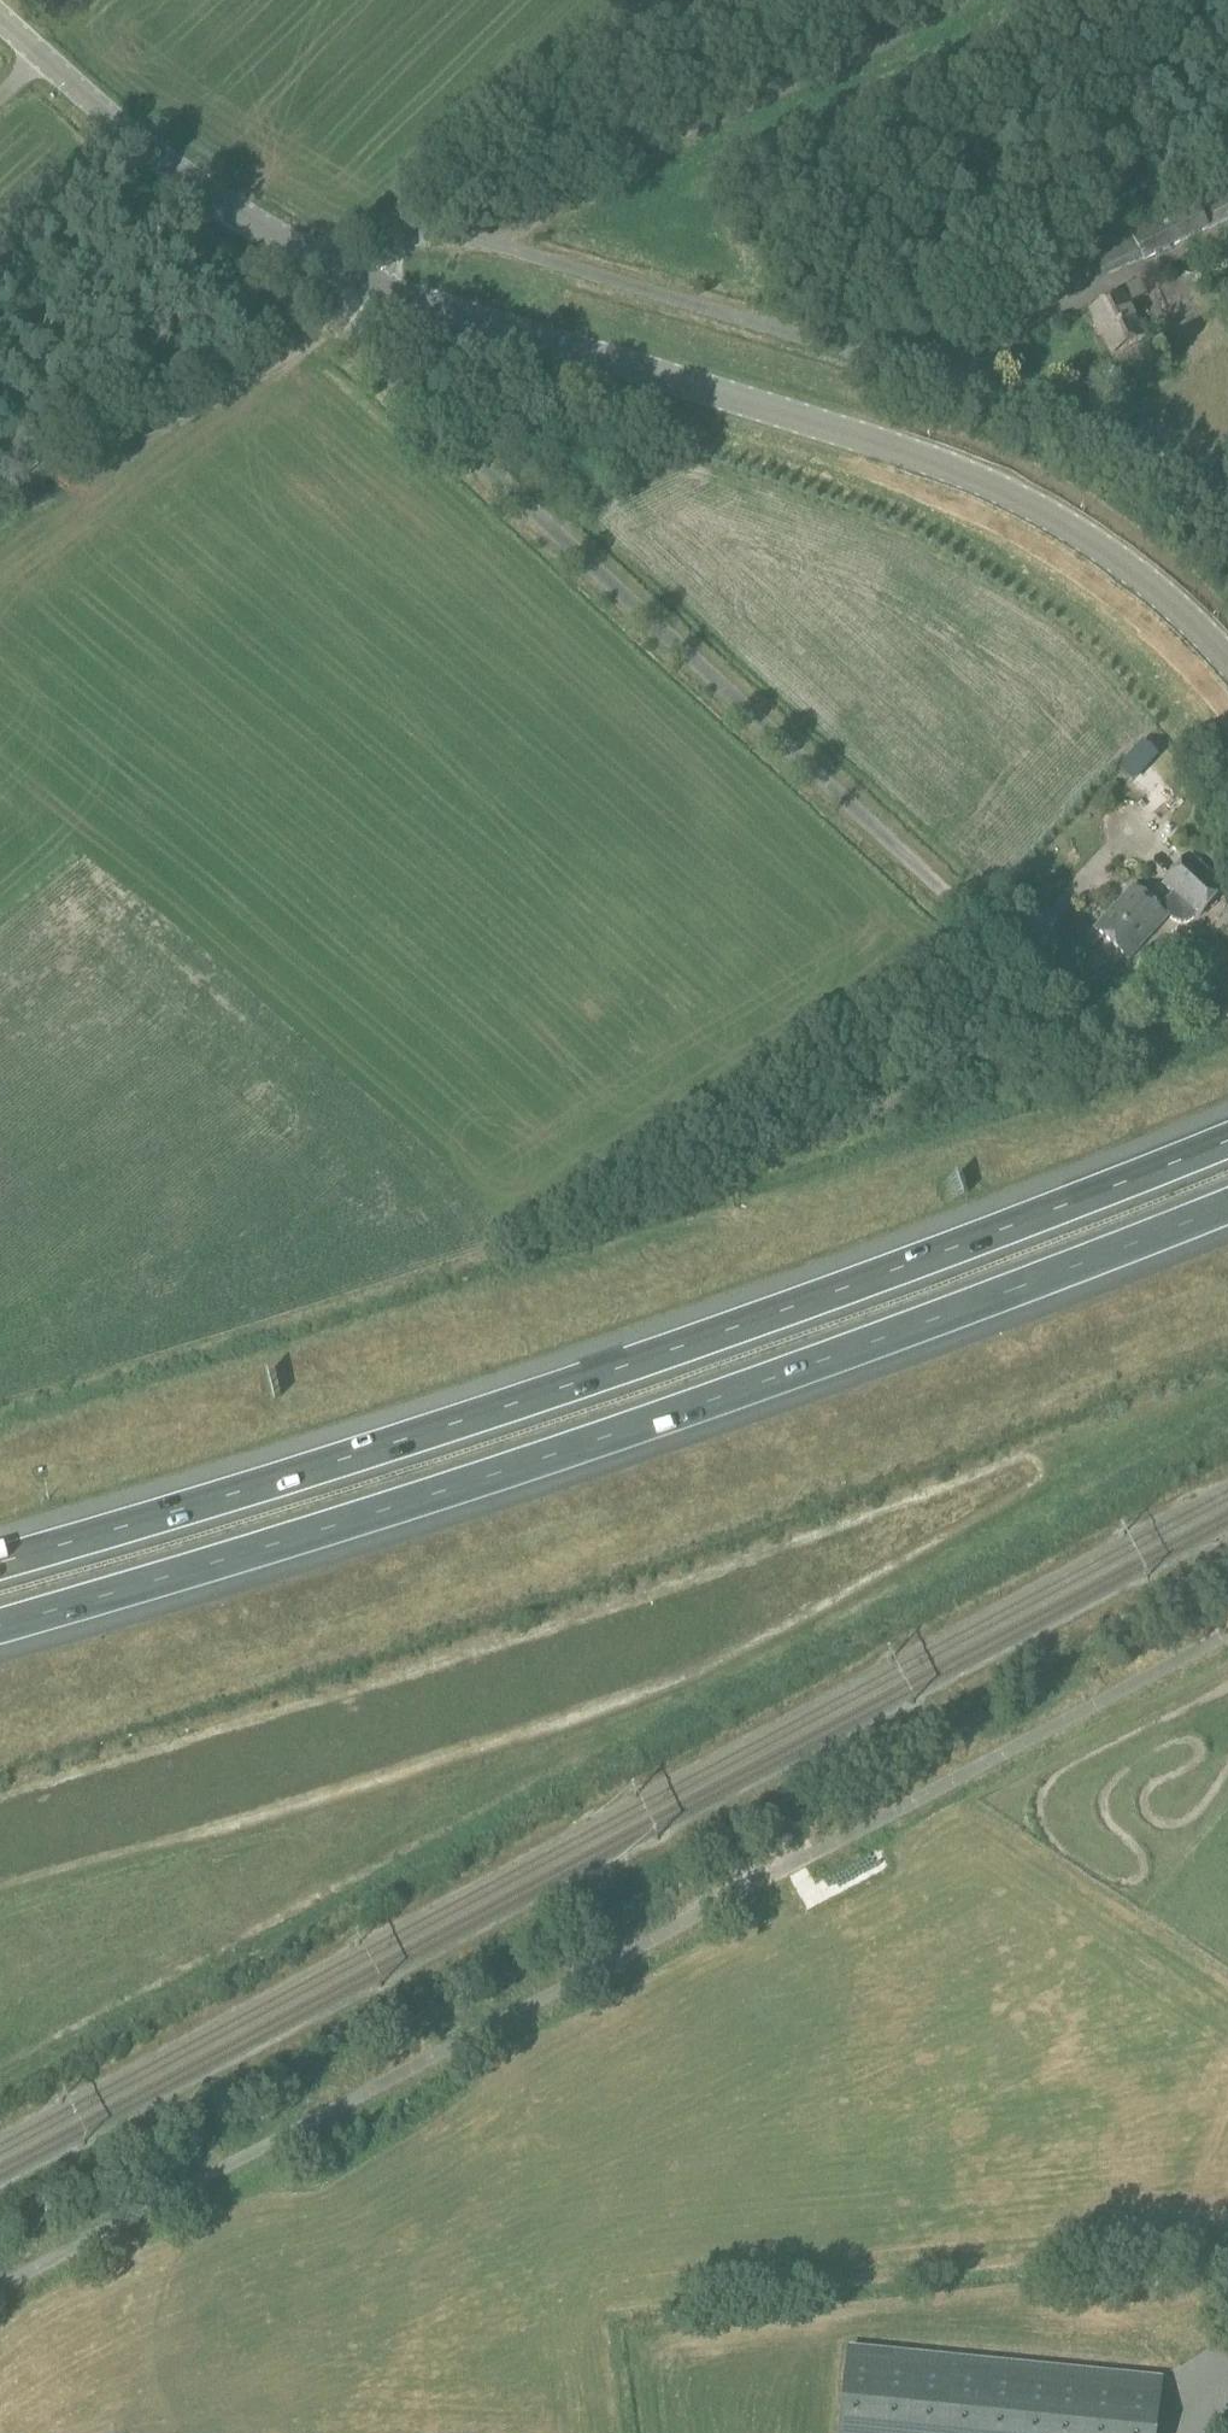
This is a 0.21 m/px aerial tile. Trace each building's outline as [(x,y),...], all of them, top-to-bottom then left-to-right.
[(1208,182),(1213,192),(1195,201),(1195,203),(1131,236),(1093,255),(1106,278),(1143,259),(1144,260),(1210,228),(1227,219),(1227,196),(1227,194),(1227,172),(1208,182)] [(1141,281),(1122,290),(1124,297),(1092,313),(1113,355),(1146,339),(1129,305),(1149,296),(1141,281)] [(1158,755),(1145,742),(1144,741),(1119,769),(1121,771),(1133,782),(1158,755)] [(1173,894),(1157,912),(1132,890),(1096,930),(1130,961),(1166,920),(1180,923),(1185,923),(1192,922),(1198,917),(1220,895),(1184,862),(1163,885),(1173,894)] [(851,2348),(842,2432),(1157,2432),(1163,2379),(851,2348)]
